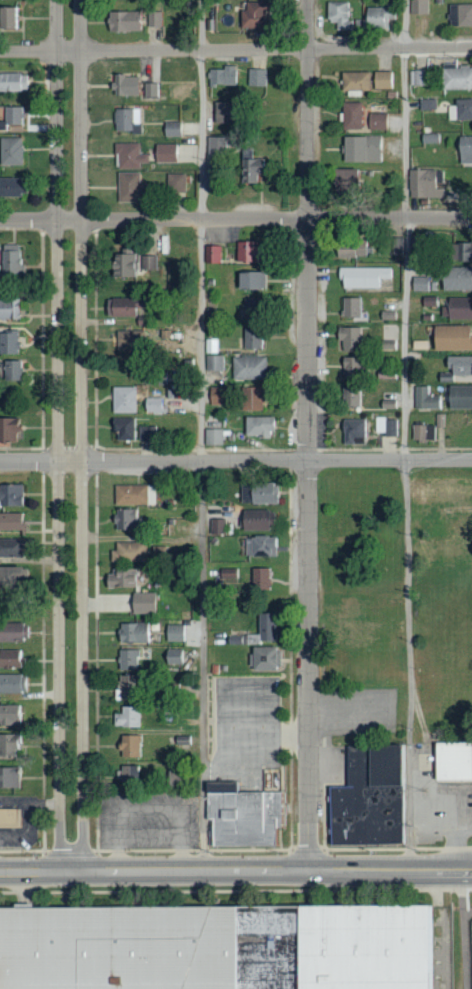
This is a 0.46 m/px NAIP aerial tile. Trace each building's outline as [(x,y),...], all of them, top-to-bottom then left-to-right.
[(410,14),(429,14),(429,0),(410,0),(410,14)] [(246,1),(246,11),(240,11),(240,27),(263,28),(264,11),(272,11),(272,2),(246,1)] [(352,30),(352,21),(348,20),(349,2),(326,2),(326,22),(335,22),(335,30),(352,30)] [(448,5),(449,27),(471,26),(471,4),(448,5)] [(205,6),(206,22),(217,22),(216,6),(205,6)] [(387,30),(389,19),(394,19),(395,10),(366,6),(363,27),(387,30)] [(17,7),(0,7),(0,28),(17,28),(17,7)] [(138,11),(107,12),(107,32),(139,31),(138,11)] [(160,27),(160,12),(147,12),(147,27),(160,27)] [(236,86),(236,66),(223,66),(223,70),(209,69),(208,86),(236,86)] [(471,89),(471,67),(441,68),(442,90),(471,89)] [(248,86),(266,87),(267,70),(249,69),(248,86)] [(425,86),(425,70),(410,70),(410,85),(425,86)] [(392,89),(392,72),(373,71),(373,88),(392,89)] [(340,91),(369,90),(369,72),(340,73),(340,91)] [(27,93),(27,74),(0,74),(0,93),(27,93)] [(113,95),(137,96),(137,76),(113,76),(113,95)] [(143,98),(158,98),(158,83),(143,83),(143,98)] [(419,111),(436,110),(436,99),(418,99),(419,111)] [(454,99),(454,106),(448,106),(448,120),(471,119),(471,99),(454,99)] [(213,123),(230,123),(230,103),(213,102),(213,123)] [(362,103),(342,102),(342,130),(361,130),(362,103)] [(7,130),(7,125),(23,125),(22,107),(3,107),(4,122),(0,122),(0,130),(7,130)] [(139,108),(113,109),(113,133),(140,132),(139,108)] [(386,131),(386,114),(369,113),(368,130),(386,131)] [(181,137),(181,122),(163,121),(163,137),(181,137)] [(421,143),(439,143),(439,134),(421,134),(421,143)] [(381,137),(343,136),(342,162),(380,163),(381,137)] [(224,154),(225,137),(208,137),(207,154),(224,154)] [(458,137),(458,164),(471,163),(471,137),(458,137)] [(0,138),(0,166),(21,165),(21,138),(0,138)] [(139,143),(113,143),(113,155),(117,155),(117,169),(139,169),(139,163),(147,163),(147,153),(138,153),(139,143)] [(176,162),(176,144),(154,144),(155,163),(176,162)] [(239,183),(255,183),(255,173),(263,173),(263,159),(251,159),(251,149),(238,149),(239,183)] [(409,198),(442,198),(442,189),(434,189),(434,170),(409,169),(409,198)] [(332,187),(356,188),(356,186),(372,186),(373,170),(332,170),(332,187)] [(139,172),(117,172),(116,202),(138,203),(138,194),(144,194),(144,182),(138,182),(139,172)] [(165,174),(164,193),(185,193),(186,174),(165,174)] [(19,195),(18,179),(0,180),(0,196),(19,195)] [(391,253),(401,254),(403,239),(393,238),(391,253)] [(348,249),(336,249),(336,257),(366,256),(365,239),(347,240),(348,249)] [(236,262),(256,262),(256,242),(236,242),(236,262)] [(449,261),(471,262),(471,244),(449,243),(449,261)] [(205,264),(220,264),(220,246),(205,246),(205,264)] [(0,265),(0,279),(21,278),(20,251),(0,251),(0,262),(0,265)] [(134,278),(135,255),(114,254),(114,261),(110,261),(109,277),(134,278)] [(156,256),(139,255),(139,271),(155,271),(156,256)] [(392,267),(341,268),(342,288),(380,288),(380,279),(392,279),(392,267)] [(471,267),(442,268),(442,290),(471,290),(471,267)] [(236,273),(237,290),(265,289),(264,272),(236,273)] [(412,291),(429,291),(428,276),(411,277),(412,291)] [(435,306),(435,298),(421,297),(421,306),(435,306)] [(447,298),(447,320),(471,320),(471,297),(447,298)] [(141,309),(141,299),(106,298),(105,317),(136,318),(136,309),(141,309)] [(242,316),(259,317),(260,299),(243,298),(242,316)] [(342,298),(343,318),(360,318),(359,298),(342,298)] [(18,300),(0,300),(0,320),(17,320),(18,300)] [(380,320),(394,320),(394,311),(380,311),(380,320)] [(397,349),(397,325),(383,325),(384,349),(397,349)] [(432,326),(433,351),(471,350),(471,337),(468,337),(468,326),(432,326)] [(361,327),(337,328),(337,350),(361,350),(361,327)] [(243,349),(263,349),(263,329),(243,328),(243,349)] [(145,330),(116,331),(116,342),(145,341),(145,330)] [(17,355),(17,344),(23,344),(23,337),(16,337),(16,332),(0,332),(0,355),(17,355)] [(205,353),(217,353),(217,339),(205,339),(205,353)] [(223,356),(205,356),(205,372),(223,371),(223,356)] [(232,380),(266,379),(265,356),(232,357),(232,380)] [(446,372),(438,372),(438,382),(453,381),(453,376),(471,375),(471,356),(445,357),(446,372)] [(341,378),(361,378),(361,357),(340,358),(341,378)] [(20,361),(1,360),(0,381),(20,382),(20,361)] [(415,409),(439,409),(439,395),(429,395),(429,386),(414,386),(415,409)] [(471,408),(471,386),(447,387),(448,409),(471,408)] [(135,387),(111,387),(112,414),(136,413),(135,387)] [(210,405),(225,405),(225,387),(209,387),(210,405)] [(261,411),(262,388),(242,387),(241,410),(261,411)] [(358,407),(359,387),(343,387),(342,406),(358,407)] [(161,398),(145,398),(144,413),(161,413),(161,398)] [(394,409),(394,401),(381,400),(380,408),(394,409)] [(444,414),(436,414),(436,428),(444,428),(444,414)] [(273,437),(272,417),(244,417),(245,437),(273,437)] [(15,443),(15,432),(19,432),(19,419),(0,418),(0,443),(15,443)] [(134,441),(135,419),(113,418),(112,441),(134,441)] [(397,418),(374,418),(374,435),(397,435),(397,418)] [(363,444),(363,419),(341,420),(342,445),(363,444)] [(435,426),(412,425),(411,440),(434,440),(435,426)] [(137,440),(154,440),(154,427),(137,427),(137,440)] [(222,429),(204,429),(204,445),(222,446),(222,429)] [(276,505),(276,483),(249,483),(249,505),(276,505)] [(21,485),(0,485),(0,507),(21,506),(21,485)] [(155,485),(113,486),(114,505),(155,505),(155,485)] [(168,507),(168,518),(187,519),(187,508),(168,507)] [(114,509),(113,530),(141,531),(141,518),(137,518),(138,509),(114,509)] [(273,531),(272,511),(241,511),(242,532),(273,531)] [(24,533),(23,513),(0,514),(0,533),(24,533)] [(209,535),(224,535),(224,516),(210,516),(209,535)] [(276,537),(245,537),(245,558),(276,557),(276,537)] [(0,539),(0,557),(22,557),(22,539),(0,539)] [(109,551),(110,562),(144,562),(144,543),(115,543),(115,551),(109,551)] [(167,546),(153,547),(153,562),(167,562),(167,546)] [(18,591),(18,584),(27,585),(27,569),(0,568),(0,590),(18,591)] [(271,569),(253,568),(252,590),(270,591),(271,569)] [(135,588),(135,569),(107,569),(107,588),(135,588)] [(221,585),(235,585),(235,572),(221,573),(221,585)] [(155,614),(154,593),(131,593),(131,614),(155,614)] [(258,614),(257,640),(253,640),(253,642),(274,642),(274,614),(258,614)] [(148,643),(147,623),(118,623),(118,644),(148,643)] [(25,642),(26,624),(0,624),(0,641),(25,642)] [(166,642),(184,642),(184,625),(165,625),(166,642)] [(227,646),(241,644),(240,635),(227,636),(227,646)] [(279,670),(278,647),(250,648),(251,671),(279,670)] [(118,671),(138,671),(138,651),(118,650),(118,671)] [(165,650),(165,665),(183,665),(183,650),(165,650)] [(0,651),(0,668),(21,668),(21,651),(0,651)] [(24,693),(24,674),(0,675),(0,694),(24,693)] [(134,676),(115,675),(115,700),(133,701),(134,676)] [(21,724),(20,705),(0,706),(0,725),(21,724)] [(113,714),(112,727),(138,728),(138,707),(120,707),(120,714),(113,714)] [(0,735),(0,757),(16,757),(16,735),(0,735)] [(118,758),(139,758),(140,736),(119,735),(118,758)] [(433,782),(470,783),(471,743),(434,742),(433,782)] [(328,846),(401,845),(400,746),(345,747),(346,787),(327,788),(328,846)] [(138,766),(116,766),(117,781),(139,780),(138,766)] [(19,789),(19,767),(0,768),(0,789),(19,789)] [(272,848),(272,829),(279,829),(279,793),(235,793),(235,783),(206,783),(207,848),(272,848)] [(0,810),(0,828),(14,828),(15,810),(0,810)] [(439,901),(440,988),(0,988),(0,905),(439,901)]
